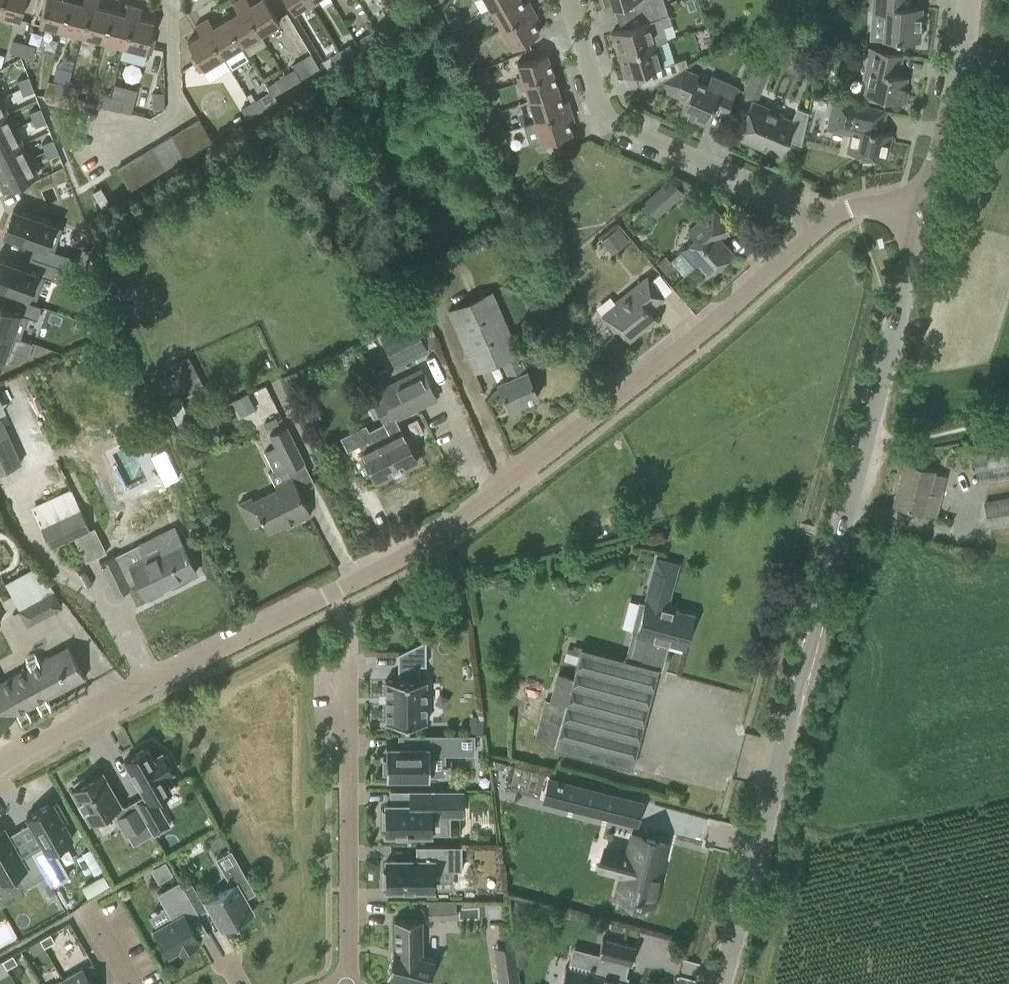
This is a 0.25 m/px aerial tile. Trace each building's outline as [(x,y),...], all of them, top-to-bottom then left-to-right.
[(0,7),(0,13),(20,18),(22,8),(24,0),(2,0),(0,7)] [(60,29),(68,0),(45,0),(44,3),(39,23),(60,29)] [(81,35),(90,0),(82,0),(82,3),(72,0),(68,0),(60,29),(81,35)] [(103,40),(111,10),(96,6),(98,0),(90,0),(81,35),(103,40)] [(225,18),(241,45),(260,34),(240,0),(236,0),(232,3),(237,11),(225,18)] [(260,34),(279,22),(273,13),(265,0),(255,0),(250,3),(248,0),(240,0),(260,34)] [(311,0),(286,0),(293,11),(304,5),(306,9),(313,4),(311,0)] [(501,27),(533,8),(528,0),(523,3),(521,0),(500,0),(489,6),(501,27)] [(635,12),(664,3),(663,0),(601,0),(604,9),(632,1),(635,12)] [(883,37),(899,39),(919,40),(920,17),(918,17),(919,11),(921,11),(921,6),(907,5),(907,0),(873,0),(873,11),(885,12),(883,37)] [(429,3),(420,8),(426,18),(435,13),(429,3)] [(666,39),(659,17),(668,14),(664,3),(635,12),(639,23),(611,32),(618,54),(656,42),(666,39)] [(103,40),(123,45),(124,46),(134,6),(127,4),(124,14),(111,10),(103,40)] [(124,46),(123,45),(120,57),(141,62),(145,51),(151,53),(154,38),(149,36),(153,21),(139,17),(141,8),(134,6),(124,46)] [(426,18),(420,8),(409,15),(415,25),(426,18)] [(533,8),(501,27),(512,47),(539,32),(534,22),(539,19),(533,8)] [(447,19),(452,30),(463,25),(458,14),(447,19)] [(208,17),(201,21),(222,56),(223,56),(230,69),(248,58),(241,45),(225,18),(213,26),(208,17)] [(222,56),(201,21),(195,25),(200,33),(187,41),(195,55),(191,57),(199,71),(216,60),(222,56)] [(384,23),(370,32),(376,42),(390,33),(384,23)] [(376,42),(370,32),(356,40),(362,50),(376,42)] [(456,39),(463,56),(474,51),(467,34),(456,39)] [(10,51),(21,54),(24,43),(13,40),(10,51)] [(658,67),(662,79),(683,67),(687,65),(685,57),(672,61),(663,65),(656,42),(618,54),(625,77),(658,67)] [(24,43),(21,54),(32,57),(35,46),(24,43)] [(349,44),(339,50),(345,60),(355,54),(349,44)] [(866,79),(863,93),(885,98),(905,103),(907,91),(904,90),(907,76),(898,74),(902,54),(883,50),(870,46),(863,78),(866,79)] [(345,60),(339,50),(329,56),(335,66),(345,60)] [(466,62),(477,57),(474,51),(463,56),(466,62)] [(516,75),(519,84),(553,73),(547,53),(517,62),(521,74),(516,75)] [(299,72),(315,69),(312,54),(296,57),(299,72)] [(65,55),(61,66),(72,69),(75,58),(65,55)] [(743,91),(757,97),(771,65),(757,59),(743,91)] [(56,66),(52,78),(68,83),(71,70),(56,66)] [(683,67),(662,79),(662,80),(669,93),(685,99),(680,113),(705,124),(714,103),(727,109),(737,86),(711,74),(706,85),(695,80),(698,73),(683,67)] [(294,68),(285,74),(291,84),(300,78),(294,68)] [(525,88),(529,102),(559,93),(553,73),(519,84),(520,89),(525,88)] [(291,84),(285,74),(275,79),(281,90),(291,84)] [(28,75),(17,80),(20,87),(31,83),(28,75)] [(476,85),(480,96),(492,91),(487,80),(476,85)] [(54,93),(66,96),(68,85),(57,82),(54,93)] [(31,83),(20,87),(23,94),(34,90),(31,83)] [(68,85),(66,96),(77,98),(80,87),(68,85)] [(492,91),(480,96),(485,107),(496,102),(492,91)] [(163,92),(152,92),(152,109),(164,108),(163,92)] [(97,104),(108,107),(111,96),(100,93),(97,104)] [(529,102),(535,121),(536,122),(571,111),(568,99),(562,101),(559,93),(529,102)] [(111,96),(108,107),(119,110),(122,98),(111,96)] [(260,96),(250,102),(256,112),(265,106),(260,96)] [(850,133),(846,150),(886,159),(892,133),(881,131),(886,110),(866,106),(833,97),(831,108),(826,128),(850,133)] [(761,146),(780,154),(787,138),(800,144),(806,109),(795,104),(789,118),(771,110),(772,108),(752,100),(736,137),(749,143),(750,141),(755,143),(755,145),(760,148),(761,146)] [(256,112),(250,102),(240,108),(246,118),(256,112)] [(41,107),(29,111),(32,119),(44,114),(41,107)] [(536,122),(535,121),(523,125),(524,126),(529,145),(542,141),(552,138),(572,133),(568,122),(574,120),(571,111),(536,122)] [(0,116),(0,135),(14,127),(7,112),(0,116)] [(44,114),(32,119),(35,126),(46,122),(44,114)] [(199,119),(182,129),(194,149),(211,139),(199,119)] [(487,125),(491,136),(503,131),(498,120),(487,125)] [(0,135),(0,153),(22,143),(14,127),(0,135)] [(182,129),(171,135),(184,156),(194,149),(182,129)] [(503,131),(491,136),(496,146),(507,141),(503,131)] [(171,135),(154,145),(167,166),(184,156),(171,135)] [(53,138),(42,143),(45,150),(56,146),(53,138)] [(0,153),(0,172),(29,158),(22,143),(0,153)] [(154,145),(140,154),(153,174),(167,166),(154,145)] [(56,146),(45,150),(47,157),(59,153),(56,146)] [(140,154),(129,161),(141,181),(153,174),(140,154)] [(0,172),(0,183),(4,190),(37,174),(29,158),(0,172)] [(141,181),(129,161),(117,168),(129,189),(141,181)] [(671,177),(657,188),(669,204),(683,192),(671,177)] [(690,191),(681,198),(687,205),(696,197),(690,191)] [(681,249),(682,250),(696,265),(698,263),(708,273),(732,252),(720,238),(732,228),(714,207),(688,231),(694,238),(681,249)] [(13,209),(4,232),(35,243),(30,256),(56,265),(61,267),(66,254),(54,249),(62,226),(13,209)] [(554,220),(544,224),(550,239),(560,236),(554,220)] [(617,227),(602,239),(612,250),(626,238),(617,227)] [(66,254),(61,267),(72,271),(77,258),(66,254)] [(666,254),(657,262),(666,273),(675,265),(666,254)] [(36,298),(44,275),(51,278),(56,265),(30,256),(26,268),(0,259),(0,286),(36,298)] [(602,315),(614,330),(618,326),(629,339),(655,318),(648,309),(664,297),(647,276),(615,301),(616,303),(602,315)] [(448,310),(466,352),(474,371),(501,359),(509,377),(497,383),(508,408),(537,396),(526,370),(525,370),(517,352),(518,351),(492,291),(448,310)] [(15,336),(15,337),(19,338),(28,315),(36,319),(41,305),(16,296),(11,309),(0,305),(0,330),(15,336)] [(393,331),(407,360),(427,350),(413,321),(393,331)] [(3,357),(7,358),(15,337),(15,336),(0,330),(0,364),(3,357)] [(170,364),(186,396),(205,386),(189,355),(170,364)] [(372,437),(347,449),(358,471),(369,466),(376,481),(417,461),(395,417),(435,397),(422,370),(371,395),(384,423),(369,430),(372,437)] [(247,394),(233,401),(239,414),(254,406),(247,394)] [(315,404),(312,399),(308,401),(299,405),(304,415),(311,431),(325,424),(323,421),(320,415),(315,404)] [(14,466),(22,463),(12,441),(1,417),(0,418),(0,473),(14,466)] [(311,514),(289,469),(304,462),(286,426),(270,434),(276,446),(265,451),(274,469),(268,472),(276,488),(253,499),(252,496),(239,502),(241,508),(250,526),(262,520),(267,531),(291,519),(293,523),(311,514)] [(978,483),(1008,478),(1008,441),(972,447),(978,483)] [(893,503),(912,508),(923,511),(936,514),(941,494),(946,475),(933,472),(934,470),(904,462),(893,503)] [(31,506),(41,527),(50,547),(74,536),(85,561),(106,551),(94,526),(90,529),(80,509),(70,488),(31,506)] [(988,525),(1008,522),(1008,497),(984,501),(988,525)] [(116,555),(101,562),(115,593),(131,585),(130,584),(138,580),(146,596),(195,572),(188,557),(180,540),(168,546),(161,531),(138,543),(138,544),(144,557),(123,568),(116,555)] [(646,598),(637,632),(649,636),(685,645),(693,614),(665,607),(666,603),(677,563),(657,558),(646,598)] [(62,606),(54,590),(36,599),(44,615),(62,606)] [(426,722),(426,679),(419,679),(419,664),(426,664),(426,639),(398,653),(398,679),(385,679),(385,722),(426,722)] [(13,716),(14,715),(85,677),(75,660),(67,645),(0,681),(0,691),(13,716)] [(570,648),(566,662),(576,665),(581,647),(575,645),(575,649),(570,648)] [(556,741),(554,747),(631,768),(658,667),(581,647),(576,665),(566,704),(545,699),(535,736),(556,741)] [(14,716),(14,715),(13,716),(0,691),(0,724),(14,716)] [(483,716),(469,716),(469,734),(483,734),(483,716)] [(429,777),(429,749),(459,749),(459,734),(406,734),(406,751),(386,751),(386,759),(383,759),(383,773),(386,773),(386,777),(399,777),(399,780),(413,780),(413,777),(429,777)] [(174,783),(168,773),(172,771),(170,767),(173,765),(166,754),(164,756),(161,752),(153,757),(147,746),(131,755),(132,757),(127,760),(126,758),(124,759),(144,794),(134,800),(146,822),(163,812),(157,802),(164,798),(161,793),(171,788),(170,786),(174,783)] [(120,804),(103,775),(94,781),(92,777),(86,780),(84,777),(74,783),(76,786),(71,789),(90,822),(110,811),(114,812),(127,834),(147,822),(134,800),(124,805),(120,804)] [(190,777),(184,781),(189,790),(195,786),(190,777)] [(562,804),(561,805),(613,819),(614,818),(612,817),(618,796),(619,797),(619,796),(567,782),(567,783),(568,784),(563,805),(562,804)] [(461,814),(461,789),(410,789),(410,803),(386,803),(386,810),(382,810),(382,826),(386,826),(386,833),(406,833),(406,835),(410,835),(410,833),(430,833),(430,814),(450,814),(461,814)] [(44,845),(32,852),(51,885),(69,875),(54,848),(72,838),(62,820),(66,817),(58,804),(54,806),(51,801),(27,816),(44,845)] [(31,852),(20,858),(3,828),(0,830),(0,880),(1,882),(15,874),(23,888),(45,875),(31,852)] [(619,850),(614,871),(622,873),(616,894),(653,903),(658,880),(655,880),(665,843),(632,834),(627,852),(619,850)] [(461,869),(461,845),(416,845),(416,859),(386,860),(386,872),(383,872),(383,886),(386,886),(386,889),(433,889),(433,869),(461,869)] [(165,861),(150,869),(158,882),(172,873),(165,861)] [(253,911),(245,898),(256,892),(239,862),(224,870),(232,884),(205,899),(222,929),(253,911)] [(101,875),(80,884),(84,894),(106,884),(101,875)] [(200,916),(180,880),(157,893),(172,918),(153,929),(168,956),(179,949),(181,953),(201,941),(190,922),(200,916)] [(516,898),(513,910),(524,913),(527,901),(516,898)] [(448,915),(447,902),(429,903),(429,915),(448,915)] [(386,975),(420,983),(428,983),(434,958),(422,955),(422,918),(394,919),(395,948),(393,948),(386,975)] [(55,940),(50,933),(39,939),(44,946),(55,940)] [(629,962),(632,962),(636,946),(602,938),(593,973),(565,966),(561,983),(631,983),(623,981),(625,975),(629,962)] [(44,947),(44,946),(39,939),(29,945),(34,953),(44,947)] [(17,962),(13,954),(2,960),(6,968),(17,962)] [(496,966),(499,983),(519,983),(516,963),(496,966)] [(82,968),(62,979),(65,983),(91,983),(82,968)]
